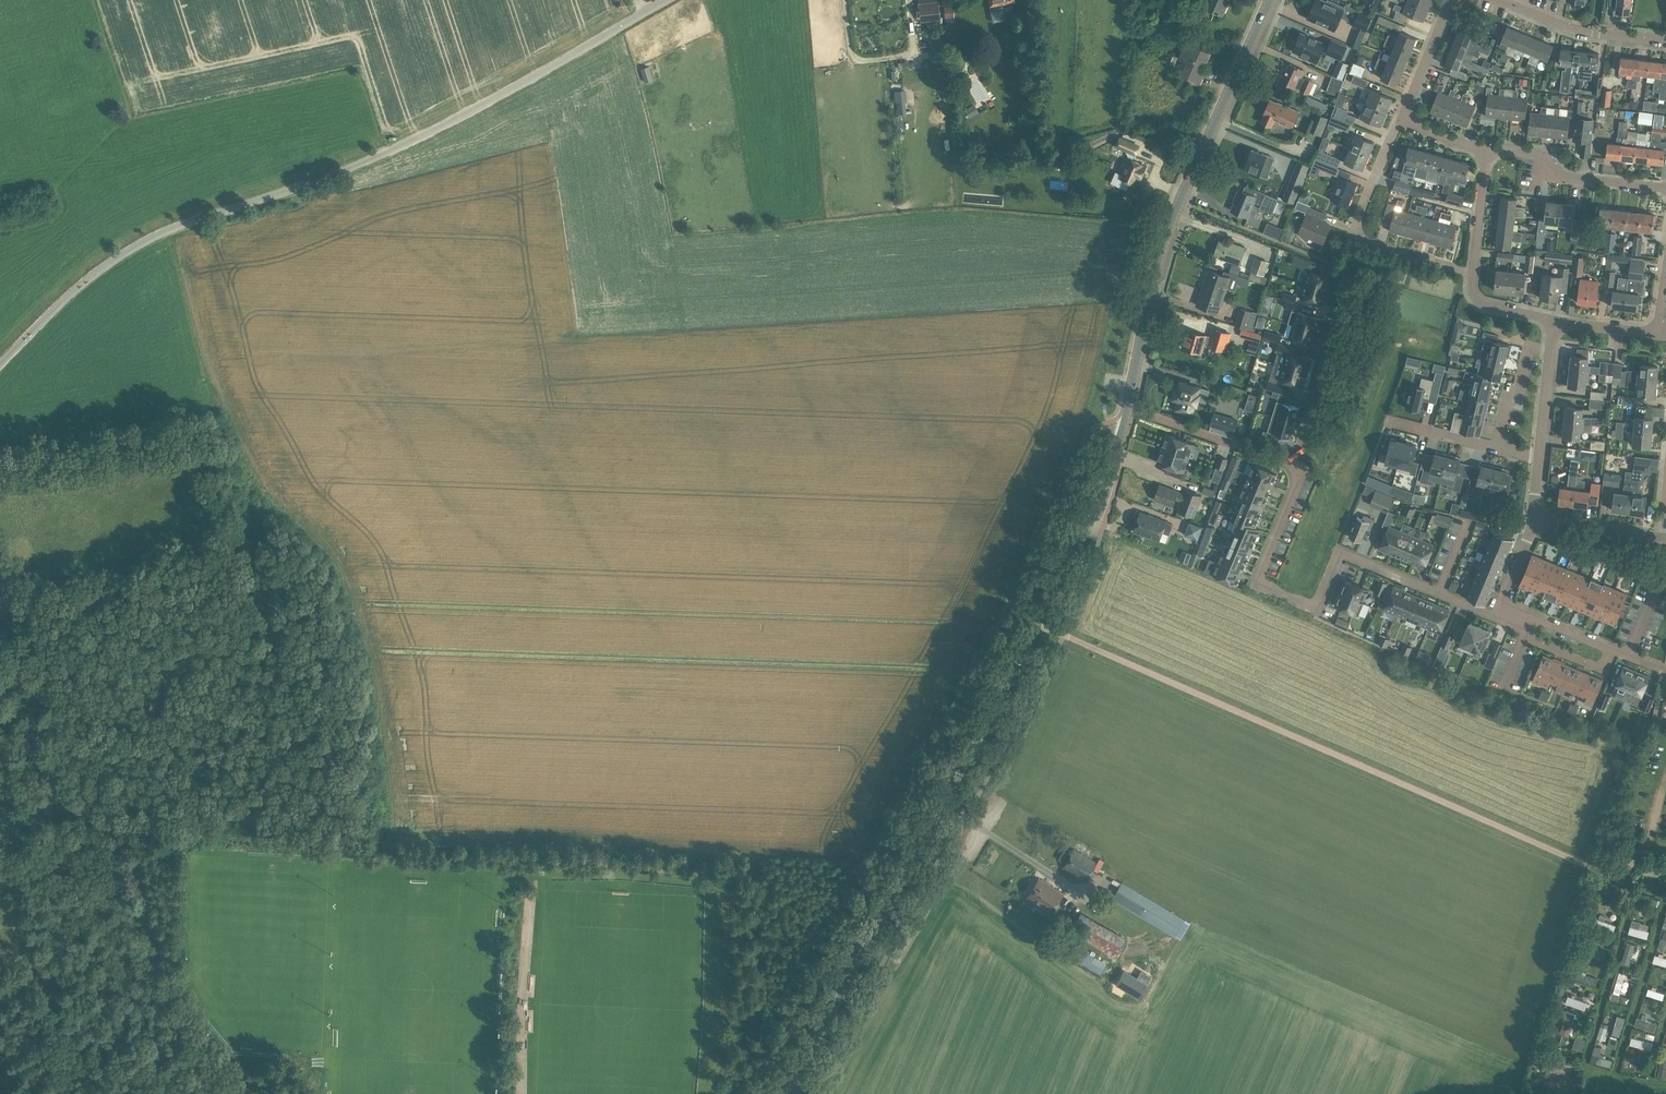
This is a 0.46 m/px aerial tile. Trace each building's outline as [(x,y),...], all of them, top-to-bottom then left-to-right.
[(942,17),(940,18),(938,0),(918,0),(920,22),(939,20),(939,22),(943,21),(942,17)] [(990,5),(991,5),(991,4),(992,4),(993,9),(991,10),(993,22),(1005,20),(1002,3),(1014,0),(989,0),(990,5)] [(1204,7),(1223,16),(1230,0),(1207,0),(1204,7)] [(1331,1),(1330,4),(1321,0),(1317,0),(1309,18),(1335,30),(1345,8),(1331,1)] [(1433,0),(1409,0),(1409,1),(1429,9),(1433,0)] [(1617,12),(1630,14),(1632,0),(1619,0),(1617,12)] [(1641,15),(1655,17),(1656,7),(1665,8),(1665,0),(1643,0),(1641,15)] [(1429,9),(1409,1),(1403,13),(1424,22),(1429,9)] [(1372,17),(1360,12),(1355,24),(1367,29),(1372,17)] [(1379,16),(1377,22),(1380,23),(1392,28),(1395,22),(1379,16)] [(1397,19),(1396,25),(1406,27),(1408,21),(1397,19)] [(954,22),(945,23),(945,44),(955,43),(954,22)] [(1509,55),(1519,32),(1507,27),(1501,41),(1509,44),(1505,53),(1509,55)] [(1474,36),(1460,30),(1455,41),(1469,47),(1483,53),(1489,55),(1496,40),(1493,38),(1490,46),(1482,43),(1481,45),(1471,41),(1474,36)] [(1396,44),(1412,50),(1417,39),(1401,32),(1398,38),(1394,36),(1394,37),(1389,35),(1386,40),(1392,42),(1396,44)] [(1525,51),(1531,37),(1519,32),(1509,55),(1514,56),(1517,48),(1525,51)] [(1302,33),(1298,43),(1295,43),(1293,47),(1294,50),(1294,51),(1308,58),(1308,59),(1317,63),(1323,51),(1342,59),(1347,46),(1332,40),(1329,46),(1326,45),(1326,44),(1302,33)] [(931,38),(932,52),(943,51),(942,37),(931,38)] [(1532,64),(1542,42),(1531,37),(1525,51),(1532,54),(1528,62),(1532,64)] [(1469,47),(1455,41),(1450,53),(1464,59),(1464,58),(1467,52),(1477,56),(1482,58),(1483,53),(1469,47)] [(1184,70),(1182,76),(1200,84),(1203,76),(1201,75),(1211,53),(1187,42),(1180,58),(1174,56),(1170,64),(1184,70)] [(1542,42),(1532,64),(1537,66),(1540,58),(1548,61),(1554,47),(1542,42)] [(1407,62),(1412,50),(1396,44),(1391,55),(1407,62)] [(1573,66),(1575,50),(1562,49),(1560,64),(1568,65),(1567,71),(1563,70),(1561,91),(1570,92),(1571,82),(1571,77),(1572,66),(1573,66)] [(1583,79),(1584,79),(1585,67),(1587,52),(1575,50),(1573,66),(1579,66),(1578,71),(1580,72),(1579,78),(1583,79)] [(1585,67),(1584,79),(1589,79),(1591,68),(1598,69),(1600,54),(1587,52),(1585,67)] [(1474,63),(1464,58),(1464,59),(1450,53),(1445,65),(1453,68),(1450,73),(1467,80),(1469,74),(1459,70),(1462,64),(1487,75),(1489,69),(1483,66),(1474,63)] [(1402,73),(1407,62),(1391,55),(1388,62),(1385,60),(1379,58),(1377,62),(1402,73)] [(1620,72),(1634,74),(1636,59),(1621,58),(1620,72)] [(1640,75),(1648,75),(1650,61),(1636,59),(1634,74),(1633,80),(1632,88),(1636,89),(1637,81),(1640,81),(1640,75)] [(1485,60),(1483,66),(1489,69),(1491,62),(1485,60)] [(1654,91),(1660,92),(1662,77),(1664,62),(1650,61),(1648,75),(1656,76),(1654,91)] [(1398,85),(1402,73),(1377,62),(1375,68),(1381,70),(1384,72),(1381,78),(1398,85)] [(1286,73),(1284,72),(1280,81),(1295,88),(1296,87),(1301,89),(1300,90),(1308,94),(1314,82),(1306,79),(1305,80),(1302,78),(1305,72),(1290,65),(1286,73)] [(649,67),(641,69),(645,82),(653,79),(649,67)] [(1366,88),(1369,80),(1355,75),(1351,83),(1366,88)] [(1332,76),(1327,91),(1338,95),(1344,81),(1332,76)] [(1604,77),(1595,76),(1594,91),(1593,94),(1595,94),(1602,95),(1604,77)] [(1430,112),(1443,117),(1451,97),(1449,96),(1442,93),(1444,86),(1440,84),(1437,91),(1439,92),(1430,112)] [(1486,116),(1500,118),(1502,96),(1492,95),(1493,88),(1488,87),(1487,94),(1489,94),(1486,116)] [(1451,97),(1443,117),(1455,122),(1463,102),(1461,101),(1454,98),(1457,91),(1452,89),(1449,96),(1451,97)] [(1515,97),(1516,90),(1503,89),(1502,96),(1500,118),(1513,119),(1515,97)] [(1611,107),(1613,90),(1603,89),(1601,106),(1611,107)] [(906,90),(895,91),(896,103),(907,102),(906,90)] [(1367,103),(1387,111),(1392,98),(1372,90),(1367,103)] [(1476,107),(1466,103),(1469,96),(1464,94),(1461,101),(1463,102),(1455,122),(1467,127),(1476,107)] [(1526,121),(1528,98),(1515,97),(1513,119),(1526,121)] [(1583,101),(1575,100),(1574,111),(1582,113),(1583,101)] [(1262,122),(1272,127),(1275,120),(1280,122),(1280,123),(1292,129),(1299,112),(1279,103),(1278,104),(1271,101),(1268,107),(1266,107),(1264,112),(1266,113),(1264,115),(1265,115),(1262,122)] [(1381,125),(1387,111),(1367,103),(1364,111),(1361,110),(1359,115),(1361,116),(1381,125)] [(1338,107),(1334,117),(1352,124),(1354,125),(1357,117),(1347,113),(1348,110),(1338,107)] [(1529,134),(1542,135),(1544,113),(1547,114),(1547,107),(1542,107),(1541,113),(1531,112),(1529,134)] [(1544,113),(1542,135),(1555,137),(1557,115),(1560,115),(1560,109),(1555,108),(1554,114),(1547,114),(1544,113)] [(1568,138),(1570,117),(1573,118),(1573,110),(1568,109),(1567,116),(1560,115),(1557,115),(1555,137),(1568,138)] [(1626,112),(1625,117),(1625,119),(1632,120),(1634,111),(1626,110),(1626,112)] [(1311,132),(1323,137),(1330,119),(1318,114),(1311,132)] [(1662,127),(1663,115),(1654,114),(1654,120),(1653,126),(1662,127)] [(1349,132),(1352,124),(1334,117),(1332,116),(1329,124),(1349,132)] [(1583,140),(1581,156),(1588,157),(1593,120),(1577,118),(1574,139),(1583,140)] [(1639,118),(1639,130),(1652,131),(1653,119),(1639,118)] [(1606,158),(1620,159),(1622,145),(1624,130),(1625,122),(1620,121),(1618,137),(1617,137),(1616,144),(1608,143),(1606,158)] [(1649,163),(1663,164),(1665,150),(1665,142),(1660,142),(1661,135),(1665,136),(1665,127),(1662,127),(1653,126),(1652,133),(1651,141),(1651,148),(1649,163)] [(1629,130),(1624,130),(1622,145),(1620,159),(1635,161),(1636,146),(1637,139),(1628,138),(1629,130)] [(1652,133),(1647,133),(1647,140),(1637,139),(1636,146),(1635,161),(1649,163),(1651,148),(1651,141),(1652,133)] [(1351,149),(1368,156),(1373,143),(1356,136),(1353,134),(1350,141),(1353,142),(1351,149)] [(1135,154),(1139,146),(1119,137),(1115,145),(1128,151),(1127,153),(1128,155),(1128,157),(1128,158),(1128,160),(1122,174),(1115,171),(1110,182),(1126,189),(1129,182),(1133,184),(1135,178),(1139,180),(1146,166),(1132,160),(1134,154),(1135,154)] [(1340,159),(1341,160),(1363,169),(1368,156),(1351,149),(1346,147),(1340,159)] [(1394,189),(1409,194),(1411,188),(1414,176),(1417,165),(1421,150),(1409,147),(1405,162),(1406,162),(1403,173),(1409,175),(1407,183),(1397,180),(1394,189)] [(1275,158),(1252,150),(1251,152),(1249,151),(1247,154),(1246,158),(1246,162),(1248,162),(1245,170),(1251,173),(1250,175),(1253,177),(1256,178),(1259,178),(1260,176),(1267,178),(1275,158)] [(1316,159),(1340,169),(1338,168),(1341,160),(1340,159),(1319,150),(1315,159),(1316,159)] [(1426,179),(1429,169),(1434,154),(1421,150),(1417,165),(1414,176),(1419,177),(1419,175),(1427,178),(1426,179)] [(1439,183),(1442,172),(1446,157),(1434,154),(1429,169),(1426,179),(1427,179),(1427,177),(1435,179),(1434,182),(1439,183)] [(1448,192),(1449,193),(1451,186),(1454,175),(1458,160),(1446,157),(1442,172),(1447,174),(1445,184),(1443,191),(1448,192)] [(1337,176),(1340,169),(1316,159),(1311,171),(1317,173),(1318,169),(1337,176)] [(1457,184),(1458,182),(1466,184),(1468,179),(1466,179),(1470,164),(1458,160),(1454,175),(1451,186),(1449,193),(1448,192),(1446,202),(1462,206),(1464,197),(1453,194),(1455,184),(1457,184)] [(1340,178),(1331,200),(1347,206),(1357,185),(1340,178)] [(1246,185),(1244,191),(1239,189),(1236,197),(1237,198),(1232,210),(1248,217),(1254,202),(1262,205),(1260,208),(1273,214),(1279,199),(1246,185)] [(1295,204),(1300,194),(1290,190),(1286,200),(1295,204)] [(1501,210),(1525,213),(1526,208),(1523,208),(1524,200),(1518,199),(1503,197),(1501,210)] [(1310,209),(1307,215),(1299,234),(1322,243),(1330,225),(1324,222),(1327,214),(1311,208),(1312,205),(1300,201),(1297,207),(1306,211),(1307,208),(1310,209)] [(1546,219),(1546,222),(1547,222),(1559,224),(1562,204),(1548,203),(1546,219)] [(1562,204),(1559,224),(1573,225),(1574,225),(1574,220),(1576,206),(1562,204)] [(1389,231),(1402,234),(1408,212),(1395,209),(1389,231)] [(1613,227),(1615,210),(1601,209),(1599,225),(1613,227)] [(1525,217),(1525,213),(1501,210),(1499,222),(1515,224),(1516,216),(1525,217)] [(1626,229),(1628,212),(1615,210),(1613,227),(1626,229)] [(1414,238),(1420,216),(1408,212),(1402,234),(1414,238)] [(1639,230),(1641,213),(1628,212),(1626,229),(1639,230)] [(1641,213),(1639,230),(1653,232),(1655,215),(1641,213)] [(1426,241),(1432,219),(1420,216),(1414,238),(1426,241)] [(1438,245),(1445,223),(1432,219),(1426,241),(1438,245)] [(1514,232),(1515,224),(1499,222),(1498,234),(1513,236),(1522,237),(1528,238),(1529,233),(1514,232)] [(1445,223),(1438,245),(1451,249),(1457,226),(1445,223)] [(1546,236),(1547,231),(1546,231),(1539,230),(1538,235),(1537,241),(1544,242),(1545,242),(1546,236)] [(1528,243),(1528,238),(1522,237),(1513,236),(1498,234),(1496,247),(1512,249),(1513,241),(1528,243)] [(1220,241),(1215,256),(1239,265),(1245,248),(1233,244),(1233,245),(1220,241)] [(1513,262),(1513,260),(1514,254),(1514,253),(1498,252),(1497,260),(1513,262)] [(1574,255),(1559,253),(1547,252),(1545,261),(1573,264),(1574,255)] [(1514,254),(1513,260),(1518,261),(1518,257),(1520,257),(1526,258),(1525,272),(1533,273),(1535,256),(1526,255),(1514,254)] [(1582,276),(1585,256),(1576,255),(1574,275),(1582,276)] [(1249,279),(1261,283),(1263,276),(1265,276),(1270,262),(1255,257),(1250,271),(1252,272),(1249,279)] [(1642,280),(1644,262),(1630,260),(1629,274),(1628,282),(1627,293),(1625,308),(1627,309),(1626,311),(1635,312),(1635,309),(1638,310),(1639,301),(1641,301),(1641,302),(1642,302),(1642,294),(1639,294),(1641,280),(1642,280)] [(1559,291),(1567,292),(1569,269),(1560,268),(1560,276),(1544,275),(1542,298),(1558,300),(1559,291)] [(1333,278),(1308,270),(1304,283),(1329,291),(1333,278)] [(1509,293),(1512,272),(1498,270),(1496,291),(1509,293)] [(1606,270),(1604,286),(1614,287),(1616,272),(1606,270)] [(1209,271),(1198,306),(1218,313),(1230,279),(1209,271)] [(1512,272),(1509,293),(1524,294),(1526,273),(1512,272)] [(1612,307),(1625,308),(1627,293),(1628,282),(1629,274),(1628,278),(1619,277),(1617,292),(1611,291),(1610,298),(1613,298),(1612,307)] [(1596,305),(1599,282),(1581,280),(1578,303),(1596,305)] [(1325,304),(1329,291),(1304,283),(1300,296),(1325,304)] [(1295,303),(1297,296),(1284,292),(1282,299),(1286,300),(1295,303)] [(1271,307),(1274,297),(1266,294),(1263,305),(1271,307)] [(1322,319),(1298,312),(1297,312),(1296,311),(1298,304),(1295,303),(1286,300),(1284,307),(1293,309),(1289,323),(1293,325),(1294,325),(1318,332),(1322,319)] [(1235,326),(1247,330),(1252,312),(1240,308),(1235,326)] [(1318,332),(1294,325),(1293,325),(1290,338),(1314,345),(1318,332)] [(1203,345),(1226,352),(1232,333),(1213,328),(1210,337),(1206,336),(1206,337),(1204,337),(1203,335),(1199,333),(1198,335),(1188,332),(1186,339),(1185,340),(1184,344),(1185,346),(1184,347),(1201,352),(1203,345)] [(1262,335),(1243,329),(1240,336),(1260,342),(1262,335)] [(1280,343),(1282,336),(1265,331),(1263,338),(1280,343)] [(1511,347),(1511,345),(1498,342),(1499,336),(1484,332),(1482,341),(1484,344),(1482,350),(1506,356),(1508,357),(1510,351),(1508,349),(1509,345),(1510,346),(1510,347),(1511,347)] [(1463,339),(1462,344),(1460,343),(1458,351),(1466,352),(1469,341),(1463,339)] [(1307,373),(1312,360),(1293,355),(1296,348),(1281,343),(1279,351),(1287,353),(1283,366),(1307,373)] [(1503,367),(1506,356),(1482,350),(1480,358),(1477,359),(1477,361),(1503,367)] [(1572,356),(1571,371),(1589,373),(1600,374),(1614,376),(1614,368),(1615,363),(1601,362),(1600,368),(1588,366),(1588,358),(1572,356)] [(1420,367),(1422,360),(1408,357),(1406,364),(1420,367)] [(1503,367),(1477,361),(1476,366),(1479,367),(1478,373),(1484,375),(1492,377),(1500,379),(1503,367)] [(1614,376),(1613,378),(1628,379),(1638,380),(1657,381),(1658,367),(1642,365),(1641,372),(1627,370),(1627,371),(1622,371),(1622,364),(1615,363),(1614,368),(1614,376)] [(1284,385),(1286,381),(1303,386),(1307,373),(1283,366),(1279,378),(1275,377),(1273,382),(1269,380),(1267,389),(1286,394),(1288,386),(1284,385)] [(1476,373),(1466,371),(1463,380),(1473,383),(1473,385),(1489,389),(1489,388),(1492,377),(1484,375),(1478,373),(1476,373)] [(1589,373),(1571,371),(1569,386),(1585,388),(1586,379),(1589,379),(1589,373)] [(1599,381),(1613,383),(1613,378),(1614,376),(1600,374),(1599,381)] [(1410,392),(1408,399),(1410,399),(1408,407),(1422,410),(1425,396),(1431,398),(1436,380),(1424,377),(1422,387),(1414,385),(1412,392),(1410,392)] [(1627,386),(1628,379),(1613,378),(1613,383),(1612,384),(1620,385),(1620,386),(1627,386)] [(1656,396),(1657,381),(1638,380),(1638,386),(1640,386),(1639,394),(1656,396)] [(1182,400),(1179,410),(1192,414),(1194,404),(1197,404),(1200,394),(1198,394),(1199,388),(1181,382),(1179,388),(1177,388),(1174,398),(1182,400)] [(1460,394),(1486,401),(1488,396),(1490,396),(1491,396),(1493,389),(1489,388),(1489,389),(1473,385),(1471,392),(1461,389),(1460,394)] [(1604,400),(1605,393),(1591,391),(1591,399),(1604,400)] [(1253,412),(1258,395),(1249,393),(1244,409),(1253,412)] [(1463,407),(1467,408),(1486,413),(1488,406),(1487,405),(1485,405),(1486,401),(1460,394),(1459,398),(1465,400),(1463,407)] [(1623,396),(1622,404),(1638,406),(1639,398),(1623,396)] [(1590,400),(1590,408),(1604,409),(1605,402),(1590,400)] [(1294,423),(1299,408),(1283,403),(1277,401),(1272,416),(1294,423)] [(1592,425),(1595,425),(1601,426),(1602,418),(1592,417),(1592,418),(1582,417),(1583,409),(1567,407),(1565,422),(1592,425)] [(1451,430),(1474,436),(1478,423),(1483,424),(1484,422),(1483,422),(1483,423),(1481,423),(1482,419),(1485,417),(1486,413),(1467,408),(1465,415),(1455,412),(1451,430)] [(1211,425),(1210,430),(1233,438),(1234,432),(1235,432),(1238,420),(1214,413),(1211,425)] [(1290,439),(1294,423),(1272,416),(1268,432),(1274,434),(1282,436),(1281,438),(1287,439),(1287,438),(1290,439)] [(1635,431),(1652,433),(1654,419),(1636,417),(1635,431)] [(1592,431),(1592,425),(1565,422),(1564,437),(1580,439),(1581,430),(1592,431)] [(1617,422),(1616,429),(1624,430),(1625,423),(1617,422)] [(1616,429),(1616,437),(1623,438),(1624,430),(1616,429)] [(1651,447),(1652,433),(1635,431),(1634,445),(1651,447)] [(1164,446),(1163,449),(1189,458),(1194,444),(1168,435),(1167,438),(1165,437),(1162,446),(1164,446)] [(1383,451),(1380,463),(1387,465),(1389,460),(1401,463),(1406,441),(1394,438),(1390,452),(1383,451)] [(1606,441),(1591,440),(1591,449),(1605,450),(1606,441)] [(1406,441),(1401,463),(1413,466),(1412,471),(1419,473),(1422,461),(1415,459),(1419,444),(1406,441)] [(1189,458),(1163,449),(1162,451),(1160,451),(1157,459),(1159,460),(1158,462),(1173,468),(1171,474),(1185,479),(1188,472),(1184,471),(1189,458)] [(1424,467),(1421,482),(1434,485),(1435,481),(1441,483),(1448,455),(1443,453),(1440,455),(1436,454),(1436,452),(1437,452),(1436,451),(1431,469),(1424,467)] [(1464,477),(1456,475),(1460,458),(1459,457),(1459,458),(1460,458),(1459,460),(1455,459),(1453,456),(1448,455),(1441,483),(1448,485),(1447,488),(1460,492),(1464,477)] [(1233,456),(1229,467),(1237,470),(1241,460),(1233,456)] [(1220,457),(1216,467),(1224,470),(1227,459),(1220,457)] [(1652,461),(1637,459),(1636,469),(1651,471),(1652,461)] [(1488,494),(1490,486),(1495,466),(1490,465),(1487,467),(1482,466),(1483,464),(1484,464),(1484,463),(1482,463),(1478,480),(1471,479),(1467,493),(1481,497),(1482,492),(1488,494)] [(1254,465),(1249,476),(1272,485),(1277,474),(1254,465)] [(1500,467),(1495,466),(1490,486),(1497,488),(1493,500),(1507,503),(1511,489),(1503,487),(1507,469),(1506,469),(1505,469),(1506,470),(1506,471),(1502,470),(1500,467)] [(1621,476),(1622,474),(1605,472),(1603,485),(1620,487),(1621,479),(1621,476)] [(1613,510),(1628,512),(1630,494),(1632,480),(1633,473),(1626,472),(1623,493),(1615,492),(1613,510)] [(1249,476),(1245,486),(1268,496),(1272,485),(1249,476)] [(1575,489),(1573,505),(1588,507),(1588,502),(1599,503),(1601,487),(1595,486),(1595,483),(1593,483),(1592,491),(1584,490),(1585,481),(1581,481),(1581,476),(1578,476),(1577,484),(1577,490),(1575,489)] [(1391,494),(1393,485),(1377,479),(1374,487),(1391,494)] [(1639,481),(1632,480),(1630,494),(1628,512),(1644,514),(1646,496),(1642,496),(1643,488),(1638,488),(1639,481)] [(1559,503),(1573,505),(1575,489),(1577,490),(1577,484),(1568,482),(1567,488),(1561,488),(1559,503)] [(1203,496),(1202,495),(1186,489),(1184,493),(1178,491),(1160,485),(1155,500),(1173,506),(1175,499),(1181,502),(1177,511),(1195,518),(1203,496)] [(1393,485),(1391,494),(1412,502),(1414,493),(1393,485)] [(1208,495),(1210,488),(1205,486),(1202,493),(1208,495)] [(1245,486),(1241,497),(1264,507),(1268,496),(1245,486)] [(1387,494),(1376,490),(1370,503),(1381,508),(1387,494)] [(1241,497),(1236,508),(1259,517),(1264,507),(1241,497)] [(1236,508),(1232,518),(1260,530),(1255,527),(1259,517),(1236,508)] [(1473,518),(1474,513),(1462,510),(1460,515),(1473,518)] [(1213,511),(1208,522),(1219,526),(1223,515),(1213,511)] [(1388,528),(1380,549),(1391,554),(1401,530),(1390,526),(1396,514),(1389,511),(1382,526),(1388,528)] [(1166,522),(1140,513),(1134,531),(1160,540),(1163,532),(1169,534),(1173,524),(1166,522)] [(1375,519),(1364,515),(1363,519),(1358,516),(1349,536),(1361,542),(1367,528),(1371,530),(1375,519)] [(1260,530),(1232,518),(1231,519),(1236,521),(1232,531),(1255,541),(1260,530)] [(1202,527),(1190,523),(1186,535),(1198,539),(1202,527)] [(1412,535),(1401,530),(1391,554),(1402,559),(1412,535)] [(1232,531),(1228,542),(1251,551),(1255,541),(1232,531)] [(1513,539),(1495,532),(1492,539),(1485,536),(1483,540),(1490,543),(1508,551),(1513,539)] [(1204,542),(1211,545),(1214,539),(1207,535),(1204,542)] [(1423,540),(1412,535),(1402,559),(1413,563),(1423,540)] [(1434,544),(1423,540),(1413,563),(1424,568),(1434,544)] [(1490,543),(1483,540),(1481,544),(1489,547),(1486,554),(1504,561),(1508,551),(1490,543)] [(1228,542),(1223,552),(1246,562),(1251,551),(1228,542)] [(1246,562),(1223,552),(1219,563),(1242,573),(1246,562)] [(1504,561),(1486,554),(1482,561),(1475,558),(1474,562),(1481,565),(1499,572),(1504,561)] [(1533,554),(1526,570),(1539,575),(1545,559),(1533,554)] [(1545,559),(1539,575),(1550,580),(1557,564),(1545,559)] [(1219,563),(1215,561),(1211,573),(1237,584),(1242,573),(1219,563)] [(1481,565),(1474,562),(1472,565),(1479,568),(1476,576),(1495,583),(1499,572),(1481,565)] [(1557,564),(1550,580),(1562,585),(1568,569),(1557,564)] [(1568,569),(1562,585),(1574,589),(1580,574),(1568,569)] [(1526,570),(1520,585),(1532,590),(1539,575),(1526,570)] [(1574,589),(1585,594),(1592,579),(1581,574),(1580,574),(1574,589)] [(1532,590),(1544,595),(1550,580),(1539,575),(1532,590)] [(1495,583),(1476,576),(1473,583),(1466,580),(1465,583),(1472,586),(1490,594),(1495,583)] [(1592,579),(1585,594),(1597,599),(1603,584),(1592,579)] [(1345,580),(1340,593),(1364,603),(1369,590),(1345,580)] [(1550,580),(1544,595),(1555,600),(1562,585),(1550,580)] [(1486,605),(1490,594),(1472,586),(1465,583),(1463,587),(1470,590),(1467,598),(1485,605),(1486,605)] [(1603,584),(1597,599),(1608,604),(1615,589),(1603,584)] [(1562,585),(1555,600),(1567,605),(1574,589),(1562,585)] [(1406,591),(1394,586),(1384,610),(1396,614),(1406,591)] [(1568,605),(1579,610),(1585,594),(1574,589),(1567,605),(1568,605)] [(1608,604),(1621,609),(1627,594),(1615,589),(1608,604)] [(1417,596),(1406,591),(1396,614),(1407,619),(1417,596)] [(1340,593),(1335,605),(1359,615),(1364,603),(1340,593)] [(1585,594),(1579,610),(1590,615),(1597,599),(1585,594)] [(1427,600),(1417,596),(1407,619),(1417,624),(1427,600)] [(1590,615),(1602,620),(1608,604),(1597,599),(1590,615)] [(1438,604),(1427,600),(1417,624),(1428,628),(1438,604)] [(1450,609),(1438,604),(1428,628),(1440,633),(1450,609)] [(1614,625),(1621,609),(1608,604),(1602,620),(1614,625)] [(1338,617),(1335,624),(1347,630),(1350,623),(1338,617)] [(10,623),(0,629),(0,632),(5,641),(16,634),(10,623)] [(1480,627),(1470,623),(1467,629),(1464,628),(1460,635),(1464,636),(1461,643),(1463,643),(1461,647),(1470,651),(1480,627)] [(1470,651),(1478,654),(1480,651),(1481,651),(1484,645),(1488,646),(1491,639),(1487,637),(1490,631),(1480,627),(1470,651)] [(1454,636),(1447,633),(1442,646),(1449,649),(1454,636)] [(1503,644),(1496,641),(1491,654),(1498,657),(1503,644)] [(1428,653),(1419,650),(1416,658),(1424,661),(1428,653)] [(1559,661),(1544,655),(1535,676),(1550,682),(1559,661)] [(1573,667),(1559,661),(1550,682),(1565,688),(1573,667)] [(1637,671),(1624,666),(1614,689),(1626,694),(1624,699),(1625,699),(1637,671)] [(1588,673),(1573,667),(1565,688),(1579,694),(1588,673)] [(1649,676),(1637,671),(1625,699),(1637,704),(1649,676)] [(1603,680),(1588,673),(1579,694),(1594,701),(1603,680)] [(1611,696),(1604,693),(1598,705),(1605,708),(1611,696)] [(1654,699),(1647,696),(1642,708),(1649,711),(1654,699)] [(1062,868),(1085,882),(1096,863),(1074,849),(1062,868)] [(19,869),(23,857),(12,853),(12,854),(7,864),(19,869)] [(1647,869),(1665,871),(1665,864),(1648,862),(1647,869)] [(1032,889),(1057,904),(1063,894),(1039,878),(1032,889)] [(1113,898),(1175,935),(1184,920),(1122,882),(1113,898)] [(1050,914),(1057,904),(1032,889),(1026,899),(1050,914)] [(1126,939),(1080,912),(1069,931),(1115,958),(1126,939)] [(1613,932),(1615,925),(1603,921),(1605,915),(1600,914),(1598,919),(1597,919),(1595,925),(1613,932)] [(1628,933),(1647,938),(1649,931),(1630,926),(1628,933)] [(1627,943),(1622,961),(1629,963),(1633,949),(1636,950),(1637,946),(1627,943)] [(1089,967),(1094,970),(1097,972),(1102,962),(1099,961),(1099,960),(1094,957),(1086,953),(1087,951),(1076,945),(1069,957),(1089,967)] [(1607,952),(1588,945),(1584,954),(1604,961),(1607,952)] [(1665,965),(1665,958),(1655,955),(1653,962),(1665,965)] [(1576,978),(1596,985),(1598,979),(1585,975),(1586,972),(1580,970),(1579,973),(1578,972),(1576,978)] [(1139,998),(1151,977),(1142,972),(1138,979),(1124,971),(1116,984),(1139,998)] [(1613,992),(1619,994),(1625,974),(1619,972),(1613,992)] [(1663,999),(1664,993),(1648,988),(1646,995),(1663,999)] [(1568,996),(1566,1003),(1585,1010),(1588,1003),(1568,996)] [(1565,1017),(1560,1032),(1568,1035),(1571,1025),(1576,1027),(1578,1019),(1573,1017),(1574,1014),(1559,1009),(1557,1015),(1565,1017)] [(1635,1025),(1654,1031),(1657,1023),(1645,1020),(1646,1015),(1642,1014),(1641,1018),(1637,1017),(1635,1025)] [(1625,1018),(1618,1016),(1612,1035),(1620,1037),(1625,1018)] [(1651,1050),(1653,1043),(1632,1037),(1630,1044),(1651,1050)] [(1594,1054),(1592,1062),(1612,1067),(1613,1060),(1594,1054)] [(1658,1076),(1665,1078),(1665,1055),(1662,1054),(1658,1076)] [(1552,1077),(1550,1082),(1550,1086),(1562,1089),(1561,1091),(1566,1092),(1567,1090),(1572,1091),(1574,1083),(1552,1077)]
